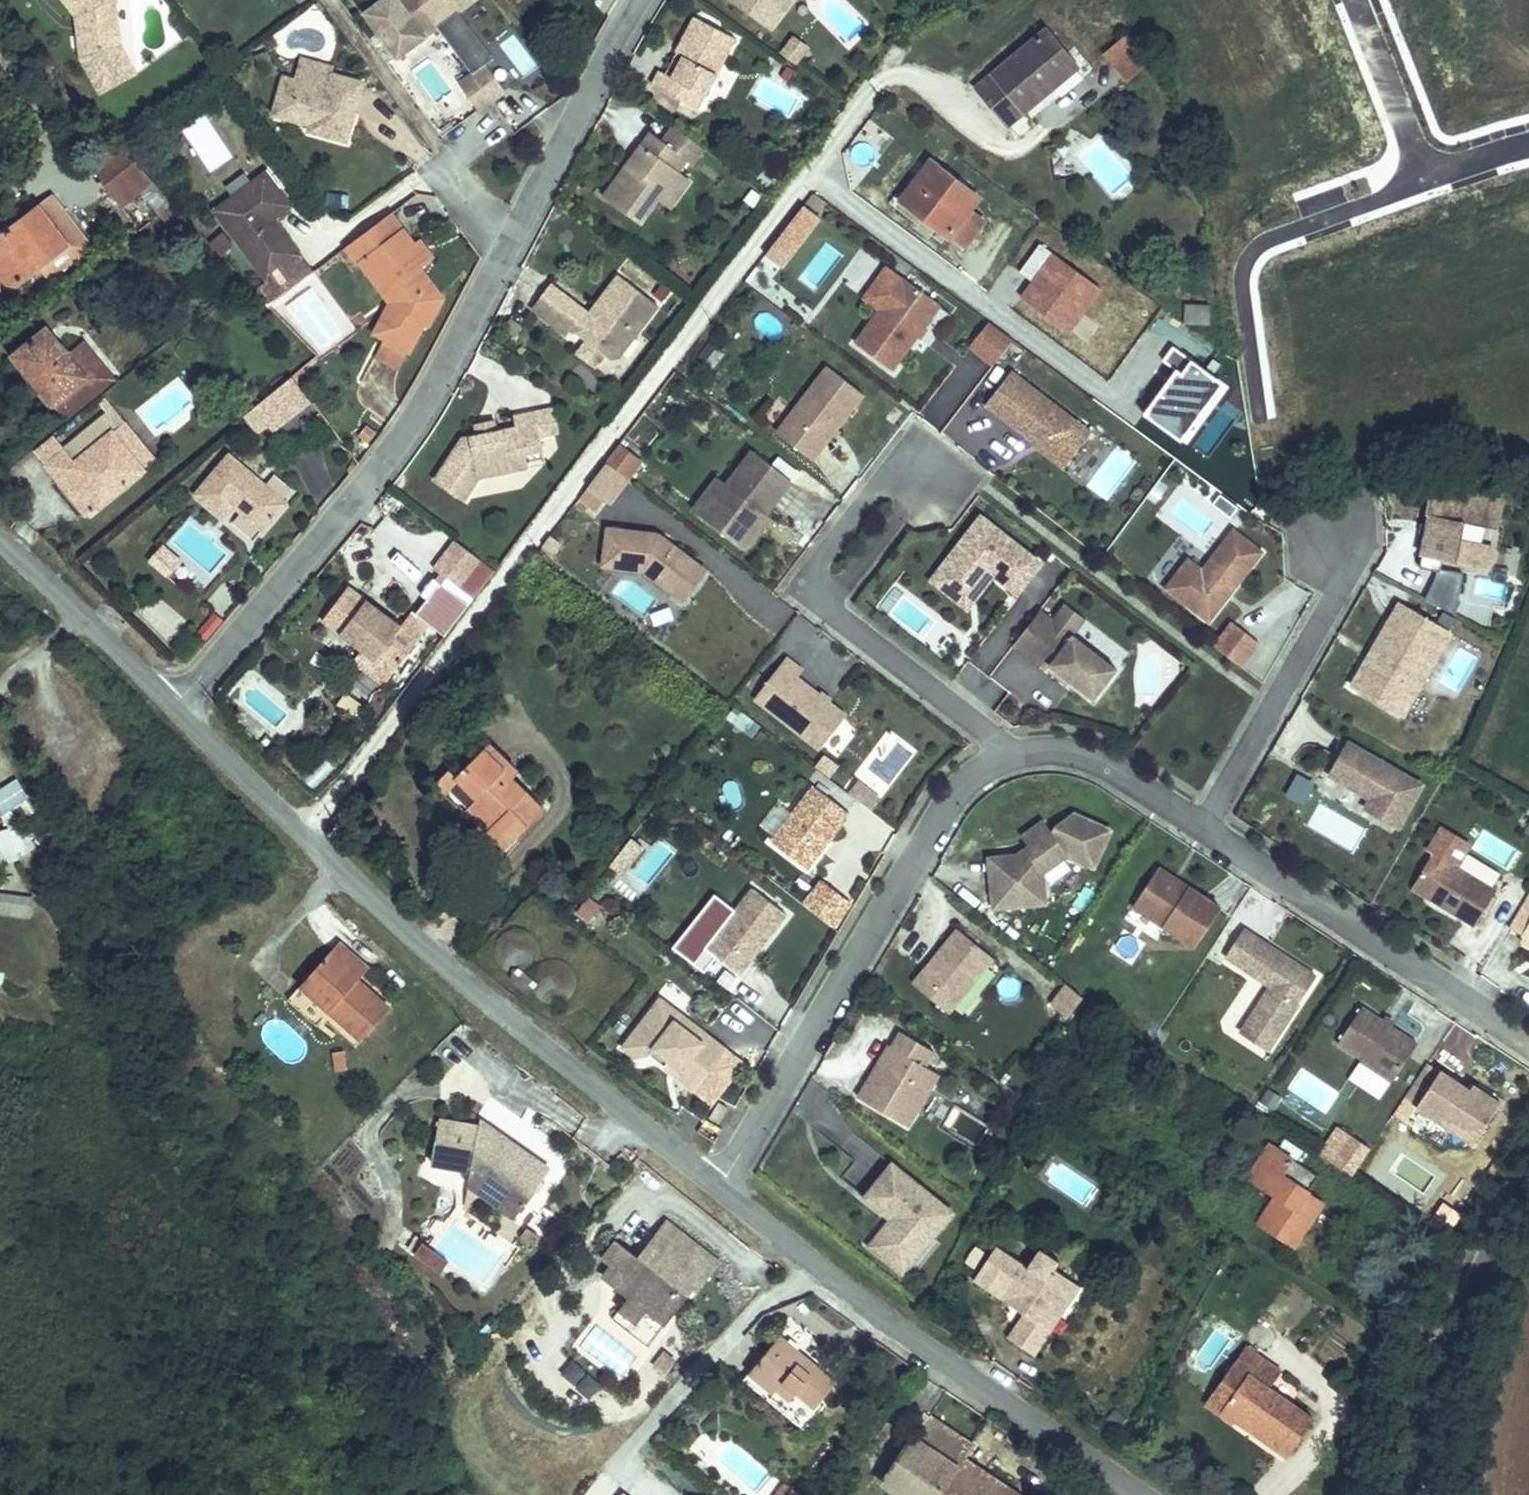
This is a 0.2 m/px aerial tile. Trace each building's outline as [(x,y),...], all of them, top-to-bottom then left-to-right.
[(82,14),(79,55),(100,92),(139,65),(124,36),(125,0),(72,0),(82,14)] [(364,6),(397,52),(472,0),(371,0),(364,6)] [(717,0),(666,0),(664,2),(674,8),(658,35),(644,26),(635,42),(667,62),(677,47),(689,55),(721,2),(717,0)] [(1072,44),(1044,10),(973,68),(1005,107),(1052,68),(1048,64),(1072,44)] [(1125,23),(1099,44),(1120,71),(1146,50),(1125,23)] [(459,26),(446,35),(465,63),(478,54),(459,26)] [(499,46),(524,75),(538,63),(512,34),(499,46)] [(796,65),(808,45),(790,34),(778,54),(796,65)] [(339,57),(302,47),(299,73),(284,68),(273,110),(314,120),(312,128),(349,139),(368,73),(336,65),(339,57)] [(680,69),(689,55),(677,47),(667,62),(680,69)] [(476,113),(505,94),(485,64),(456,83),(476,113)] [(689,107),(656,82),(644,98),(653,105),(643,118),(623,103),(584,154),(622,183),(641,158),(661,131),(671,119),(677,123),(689,107)] [(634,90),(623,103),(643,118),(653,105),(644,98),(634,90)] [(209,173),(232,158),(204,114),(181,129),(209,173)] [(651,166),(671,139),(661,131),(641,158),(651,166)] [(973,189),(985,171),(932,136),(915,162),(923,168),(910,187),(952,216),(953,214),(968,225),(986,198),(973,189)] [(174,222),(181,215),(133,151),(106,174),(120,191),(133,180),(150,200),(154,197),(174,222)] [(295,198),(266,162),(215,203),(269,279),(307,252),(281,213),(295,198)] [(398,196),(413,216),(420,210),(405,191),(398,196)] [(39,196),(0,229),(0,274),(9,286),(68,234),(39,196)] [(798,203),(762,255),(783,270),(819,218),(798,203)] [(417,233),(395,204),(344,241),(389,299),(375,329),(388,336),(376,356),(400,366),(427,318),(434,321),(447,292),(428,262),(439,253),(424,231),(417,233)] [(551,284),(599,320),(641,264),(603,235),(573,275),(546,254),(528,277),(546,291),(551,284)] [(890,350),(940,285),(904,258),(854,322),(890,350)] [(993,345),(1012,321),(988,303),(969,327),(993,345)] [(1191,304),(1190,319),(1207,321),(1208,306),(1191,304)] [(71,348),(47,319),(9,346),(68,415),(116,374),(87,335),(71,348)] [(774,411),(809,439),(861,374),(826,346),(774,411)] [(1010,353),(983,387),(1062,450),(1088,416),(1010,353)] [(314,391),(296,368),(258,405),(275,422),(279,426),(314,391)] [(517,415),(467,425),(435,466),(463,489),(482,466),(548,452),(538,401),(515,405),(517,415)] [(275,422),(258,405),(250,414),(266,431),(275,422)] [(125,412),(76,451),(55,429),(39,444),(41,456),(89,516),(162,455),(125,412)] [(700,498),(739,529),(759,503),(755,500),(760,493),(787,460),(750,430),(723,464),(725,466),(700,498)] [(295,498),(231,444),(193,488),(255,542),(295,498)] [(689,489),(700,498),(725,466),(723,464),(714,457),(689,489)] [(1503,492),(1430,476),(1424,504),(1429,505),(1418,556),(1438,561),(1440,549),(1474,557),(1479,534),(1460,529),(1464,513),(1497,520),(1503,492)] [(755,500),(759,503),(764,496),(760,493),(755,500)] [(1035,551),(977,503),(937,551),(959,569),(975,549),(988,560),(1011,580),(1035,551)] [(691,541),(654,512),(603,505),(597,542),(639,548),(668,570),(691,541)] [(476,528),(450,508),(429,537),(454,557),(476,528)] [(1220,582),(1224,578),(1231,577),(1260,540),(1232,517),(1200,557),(1187,547),(1164,575),(1206,608),(1224,585),(1220,582)] [(1490,535),(1479,534),(1474,557),(1485,559),(1490,535)] [(678,578),(701,549),(691,541),(668,570),(678,578)] [(165,580),(182,562),(162,543),(145,560),(165,580)] [(326,544),(299,578),(386,645),(419,603),(398,587),(392,594),(326,544)] [(961,594),(988,560),(975,549),(959,569),(937,551),(926,565),(961,594)] [(1438,567),(1425,601),(1452,611),(1465,577),(1438,567)] [(1220,582),(1224,585),(1231,577),(1224,578),(1220,582)] [(1477,577),(1473,595),(1503,602),(1507,584),(1477,577)] [(1061,588),(1048,603),(1068,620),(1081,604),(1061,588)] [(443,591),(424,611),(444,630),(463,610),(443,591)] [(1447,622),(1396,592),(1348,673),(1399,704),(1447,622)] [(1048,603),(1036,594),(1034,596),(1008,629),(1035,651),(1036,649),(1054,663),(1057,659),(1065,665),(1088,683),(1111,654),(1068,620),(1048,603)] [(155,600),(144,613),(174,640),(186,627),(155,600)] [(1211,633),(1223,643),(1242,619),(1230,610),(1211,633)] [(1223,643),(1237,654),(1256,630),(1242,619),(1223,643)] [(416,664),(432,644),(406,622),(372,662),(388,676),(405,655),(416,664)] [(850,694),(805,658),(810,651),(794,639),(764,676),(825,725),(850,694)] [(1065,665),(1057,659),(1054,663),(1062,669),(1065,665)] [(468,776),(500,811),(542,773),(513,741),(521,734),(489,700),(451,734),(479,766),(468,776)] [(1415,775),(1343,733),(1325,764),(1366,788),(1360,798),(1391,816),(1415,775)] [(879,772),(856,754),(848,764),(870,782),(879,772)] [(322,759),(301,775),(310,786),(331,770),(322,759)] [(802,845),(845,791),(810,763),(767,818),(802,845)] [(33,813),(17,779),(0,787),(0,819),(3,826),(33,813)] [(853,781),(845,796),(872,809),(879,794),(853,781)] [(1039,886),(1037,856),(1062,839),(1088,851),(1106,814),(1070,797),(1050,811),(1046,813),(1041,813),(1027,822),(1025,828),(1012,837),(984,840),(988,890),(1039,886)] [(0,832),(0,862),(32,857),(27,827),(0,832)] [(628,837),(607,868),(622,878),(643,847),(628,837)] [(1426,845),(1406,879),(1468,918),(1488,884),(1426,845)] [(1146,861),(1175,881),(1180,875),(1150,855),(1146,861)] [(1186,935),(1212,897),(1180,875),(1175,881),(1146,861),(1124,893),(1186,935)] [(728,956),(775,897),(742,870),(695,929),(728,956)] [(816,879),(799,906),(835,929),(852,902),(816,879)] [(1523,886),(1501,920),(1518,930),(1528,937),(1528,890),(1523,886)] [(32,896),(0,894),(0,914),(31,916),(32,896)] [(589,923),(600,905),(586,896),(574,914),(589,923)] [(939,992),(985,939),(951,910),(905,963),(939,992)] [(1266,1026),(1307,966),(1235,918),(1217,944),(1262,974),(1240,1008),(1266,1026)] [(521,953),(519,958),(526,964),(532,967),(538,969),(546,969),(554,967),(559,962),(562,955),(564,945),(560,935),(554,927),(549,924),(545,923),(538,924),(532,926),(528,928),(527,930),(521,937),(516,947),(521,953)] [(307,928),(300,936),(327,962),(336,954),(307,928)] [(1518,930),(1515,935),(1528,944),(1528,937),(1518,930)] [(300,936),(258,982),(283,1008),(291,999),(299,990),(329,1019),(356,991),(327,962),(300,936)] [(506,936),(497,937),(496,946),(510,960),(519,958),(521,953),(516,947),(521,937),(516,939),(510,940),(506,936)] [(1061,1002),(1074,978),(1059,967),(1043,987),(1061,1002)] [(671,994),(653,978),(644,988),(662,1004),(671,994)] [(684,1070),(716,1033),(671,994),(662,1004),(644,988),(615,1022),(626,1032),(639,1031),(654,1044),(659,1038),(671,1049),(666,1054),(684,1070)] [(299,990),(291,999),(320,1029),(329,1019),(299,990)] [(1407,1034),(1352,997),(1328,1032),(1382,1070),(1407,1034)] [(1266,1026),(1240,1008),(1231,1020),(1259,1038),(1266,1026)] [(878,1028),(846,1081),(896,1110),(904,1095),(895,1089),(906,1071),(916,1077),(927,1058),(913,1050),(923,1035),(890,1015),(881,1030),(878,1028)] [(659,1038),(654,1044),(666,1054),(671,1049),(659,1038)] [(1489,1095),(1462,1077),(1459,1082),(1418,1054),(1408,1069),(1394,1089),(1462,1135),(1489,1095)] [(904,1095),(916,1077),(906,1071),(895,1089),(904,1095)] [(1298,1071),(1287,1093),(1327,1113),(1338,1092),(1298,1071)] [(457,1105),(481,1109),(470,1100),(460,1091),(458,1101),(457,1105)] [(524,1146),(509,1132),(499,1144),(472,1121),(481,1109),(457,1105),(458,1101),(416,1094),(410,1138),(448,1143),(447,1155),(473,1158),(496,1178),(524,1146)] [(719,1125),(728,1109),(719,1104),(710,1119),(719,1125)] [(499,1144),(509,1132),(481,1109),(472,1121),(499,1144)] [(1311,1152),(1270,1125),(1247,1159),(1267,1173),(1250,1198),(1290,1224),(1316,1188),(1295,1174),(1311,1152)] [(1333,1125),(1316,1154),(1352,1175),(1370,1146),(1333,1125)] [(909,1235),(939,1197),(879,1148),(851,1182),(884,1208),(862,1235),(885,1254),(904,1231),(909,1235)] [(496,1178),(473,1158),(447,1155),(446,1161),(483,1193),(496,1178)] [(611,1209),(665,1252),(675,1239),(621,1196),(611,1209)] [(665,1252),(611,1209),(593,1231),(571,1213),(558,1230),(567,1237),(558,1249),(585,1270),(575,1283),(592,1297),(586,1305),(604,1319),(638,1277),(635,1274),(645,1261),(648,1264),(652,1267),(665,1252)] [(1046,1244),(1029,1232),(1016,1251),(984,1229),(963,1262),(1013,1294),(997,1318),(1024,1335),(1039,1312),(1030,1306),(1057,1265),(1040,1253),(1046,1244)] [(638,1277),(648,1264),(645,1261),(635,1274),(638,1277)] [(1067,1271),(1057,1265),(1030,1306),(1039,1312),(1067,1271)] [(796,1355),(734,1309),(706,1347),(768,1393),(796,1355)] [(1235,1327),(1216,1356),(1230,1365),(1240,1349),(1264,1365),(1273,1351),(1235,1327)] [(768,1393),(706,1347),(699,1355),(762,1402),(768,1393)] [(1309,1394),(1264,1365),(1240,1349),(1230,1365),(1298,1410),(1309,1394)] [(1230,1365),(1216,1356),(1198,1383),(1212,1392),(1230,1365)] [(579,1362),(565,1372),(582,1399),(597,1390),(579,1362)] [(1230,1365),(1212,1392),(1281,1437),(1298,1410),(1230,1365)] [(841,1456),(888,1482),(908,1445),(911,1441),(863,1415),(841,1456)] [(888,1482),(911,1494),(945,1494),(968,1467),(935,1449),(929,1458),(908,1445),(888,1482)] [(759,1467),(746,1459),(737,1472),(750,1481),(759,1467)] [(945,1494),(965,1494),(978,1472),(968,1467),(945,1494)] [(750,1481),(737,1472),(730,1484),(743,1492),(750,1481)] [(792,1492),(778,1484),(773,1494),(790,1494),(792,1492)]
